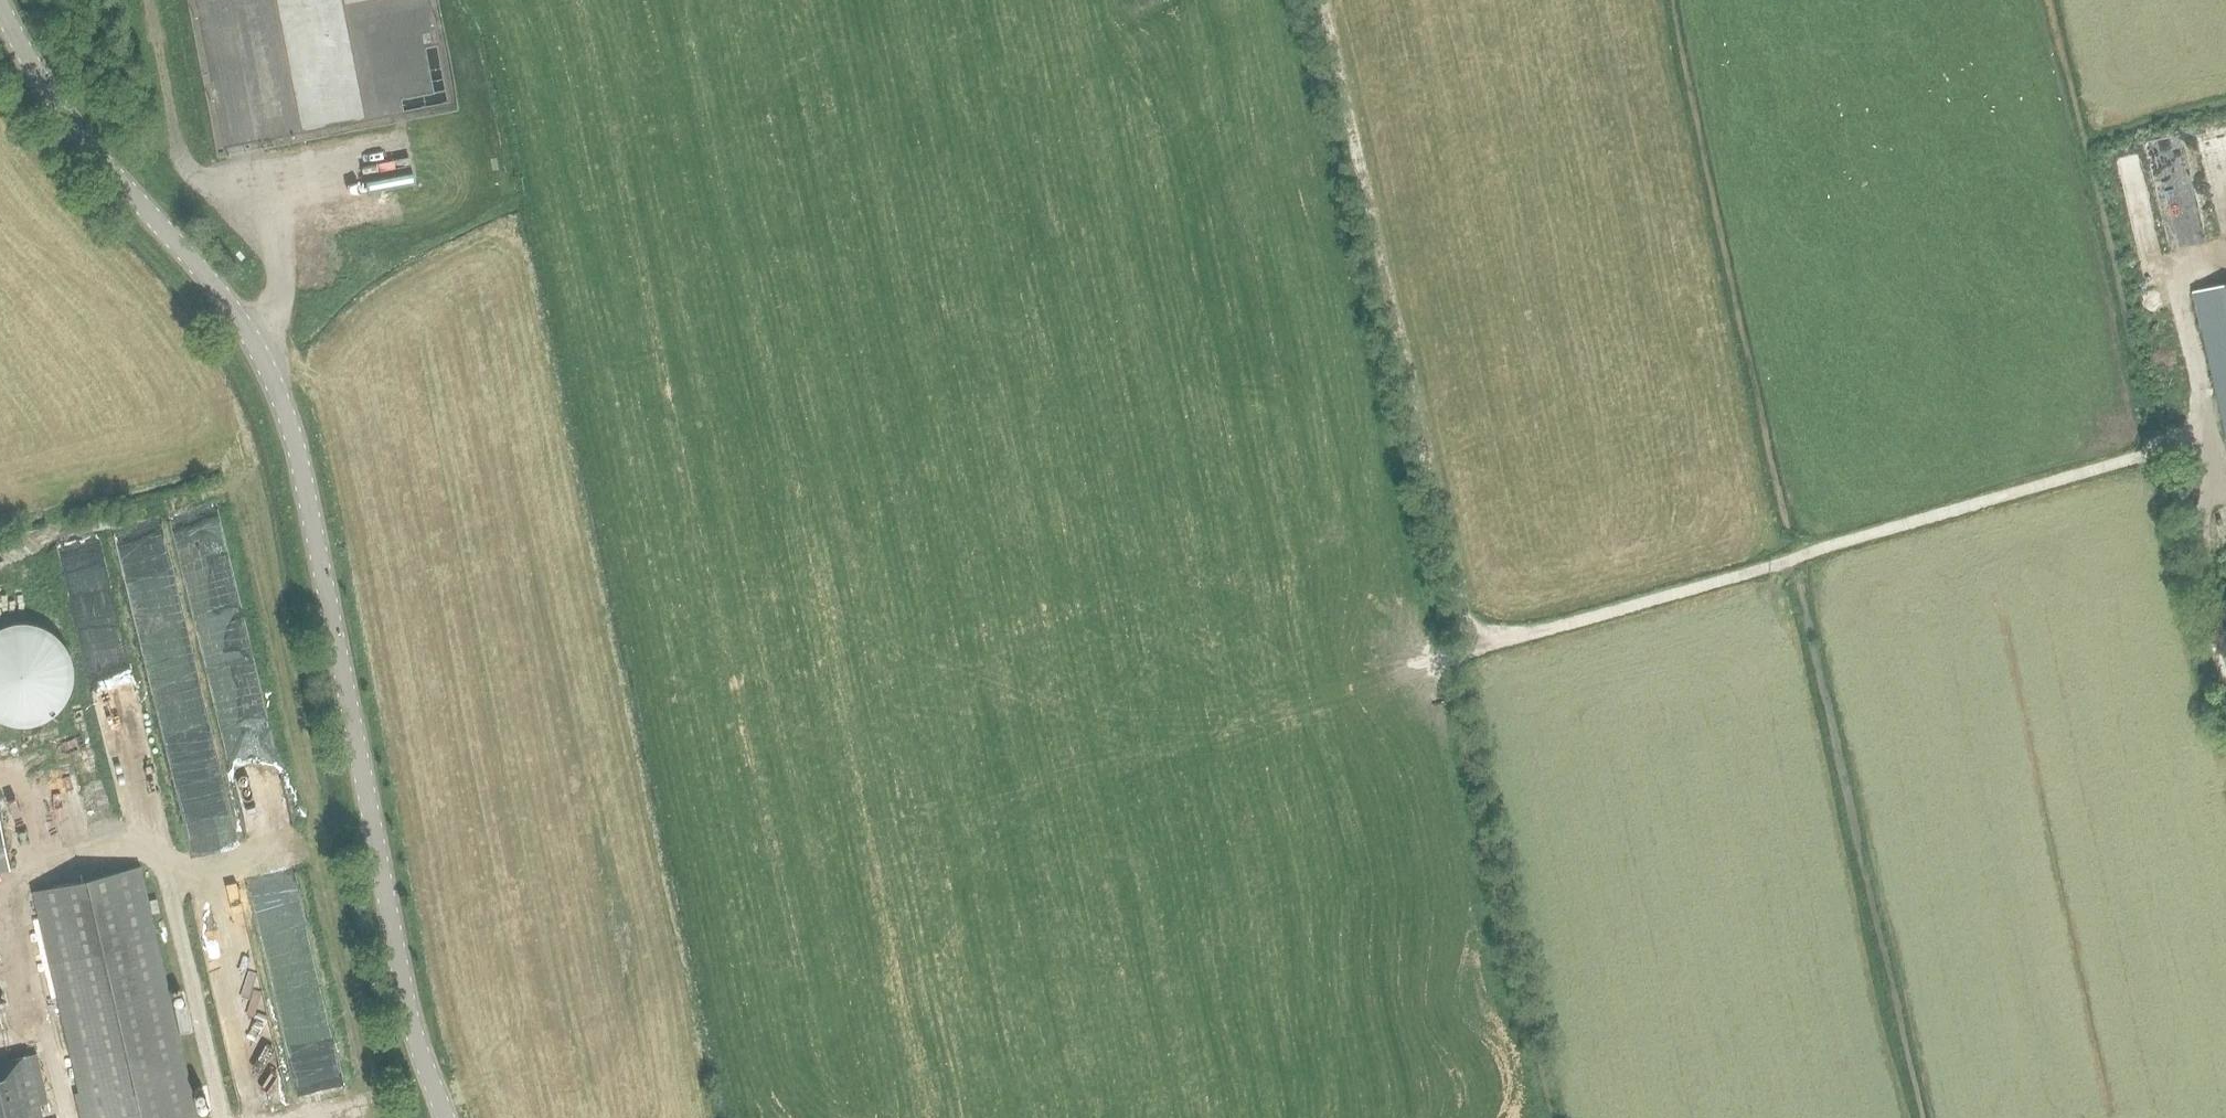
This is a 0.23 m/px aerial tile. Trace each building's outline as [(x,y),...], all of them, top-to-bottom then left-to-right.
[(2193,292),(2225,431),(2225,284),(2193,292)] [(64,560),(99,558),(99,540),(64,541),(64,560)] [(4,721),(7,722),(12,724),(18,725),(23,725),(29,725),(34,724),(37,723),(43,721),(47,719),(51,717),(55,714),(59,710),(63,706),(66,702),(69,697),(71,693),(73,687),(74,684),(74,680),(75,679),(75,677),(75,673),(75,671),(75,668),(74,664),(74,662),(73,659),(72,657),(70,652),(68,647),(65,643),(63,640),(59,636),(56,633),(54,631),(51,629),(46,627),(44,626),(41,625),(37,623),(34,623),(29,622),(23,621),(20,622),(14,622),(9,623),(4,625),(0,627),(0,719),(4,721)] [(10,868),(0,817),(0,871),(10,868)] [(81,1117),(198,1117),(140,866),(33,890),(79,1091),(75,1092),(81,1117)] [(0,1058),(0,1117),(42,1117),(39,1105),(48,1104),(37,1055),(9,1059),(8,1056),(0,1058)]
